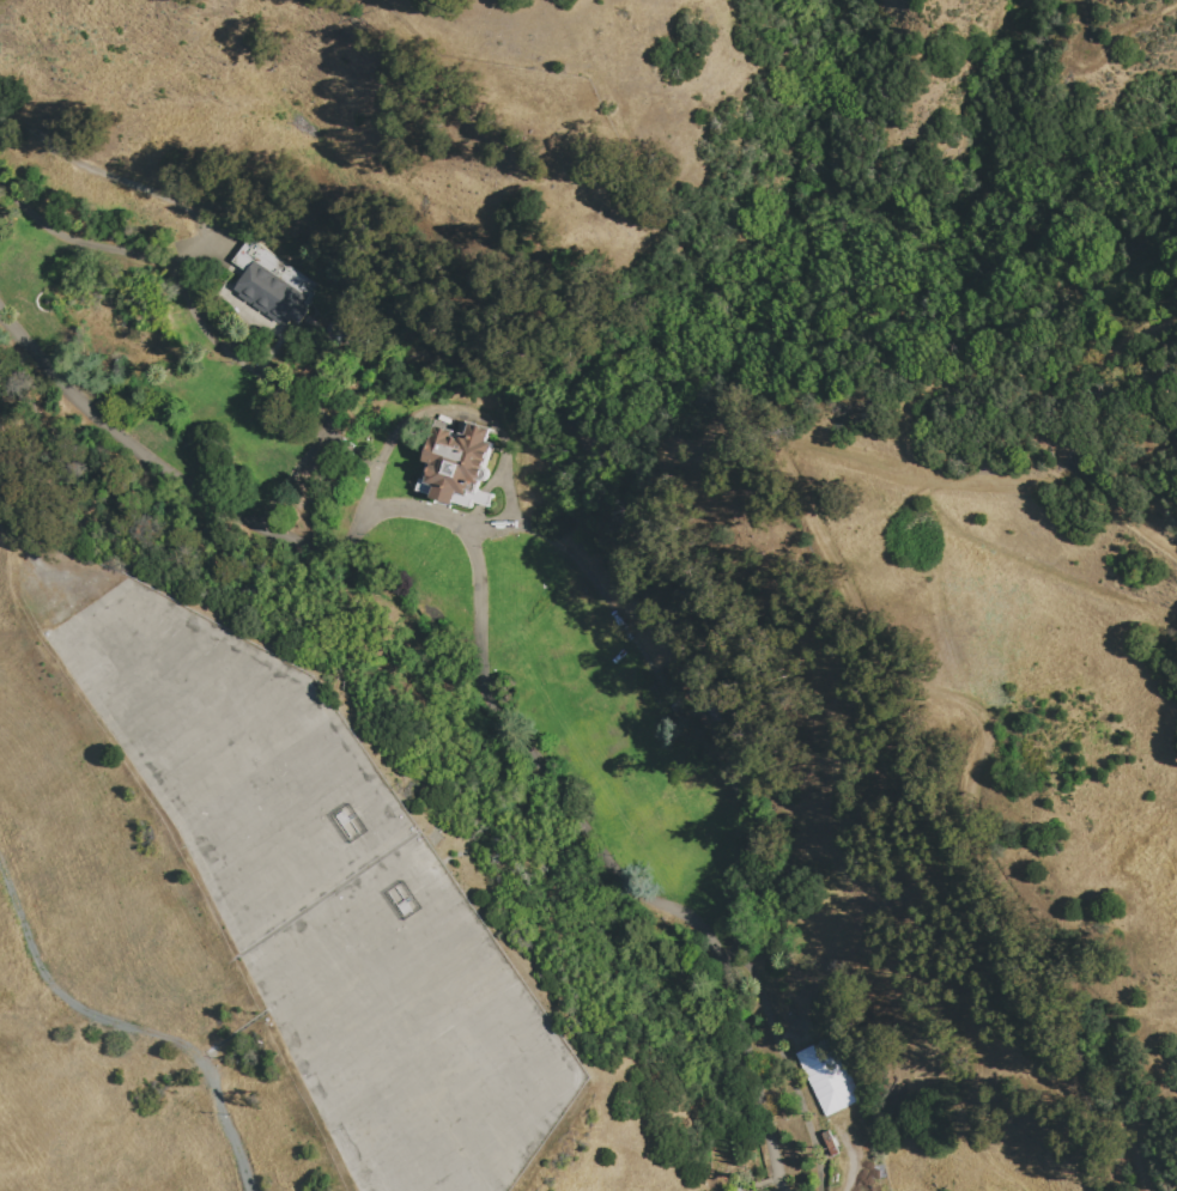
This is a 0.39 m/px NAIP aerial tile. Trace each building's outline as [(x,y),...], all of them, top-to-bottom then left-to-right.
[(232,288),(239,292),(238,294),(280,323),(281,321),(287,326),(287,324),(292,318),(301,324),(324,288),(248,238),(231,263),(244,272),(232,288)] [(439,414),(456,420),(453,431),(457,432),(462,420),(467,421),(490,430),(486,442),(496,444),(480,491),(495,496),(490,508),(474,503),(472,509),(454,503),(451,510),(432,503),(435,497),(415,491),(426,461),(424,461),(439,414)] [(831,1037),(861,1101),(825,1118),(794,1053),(831,1037)]
